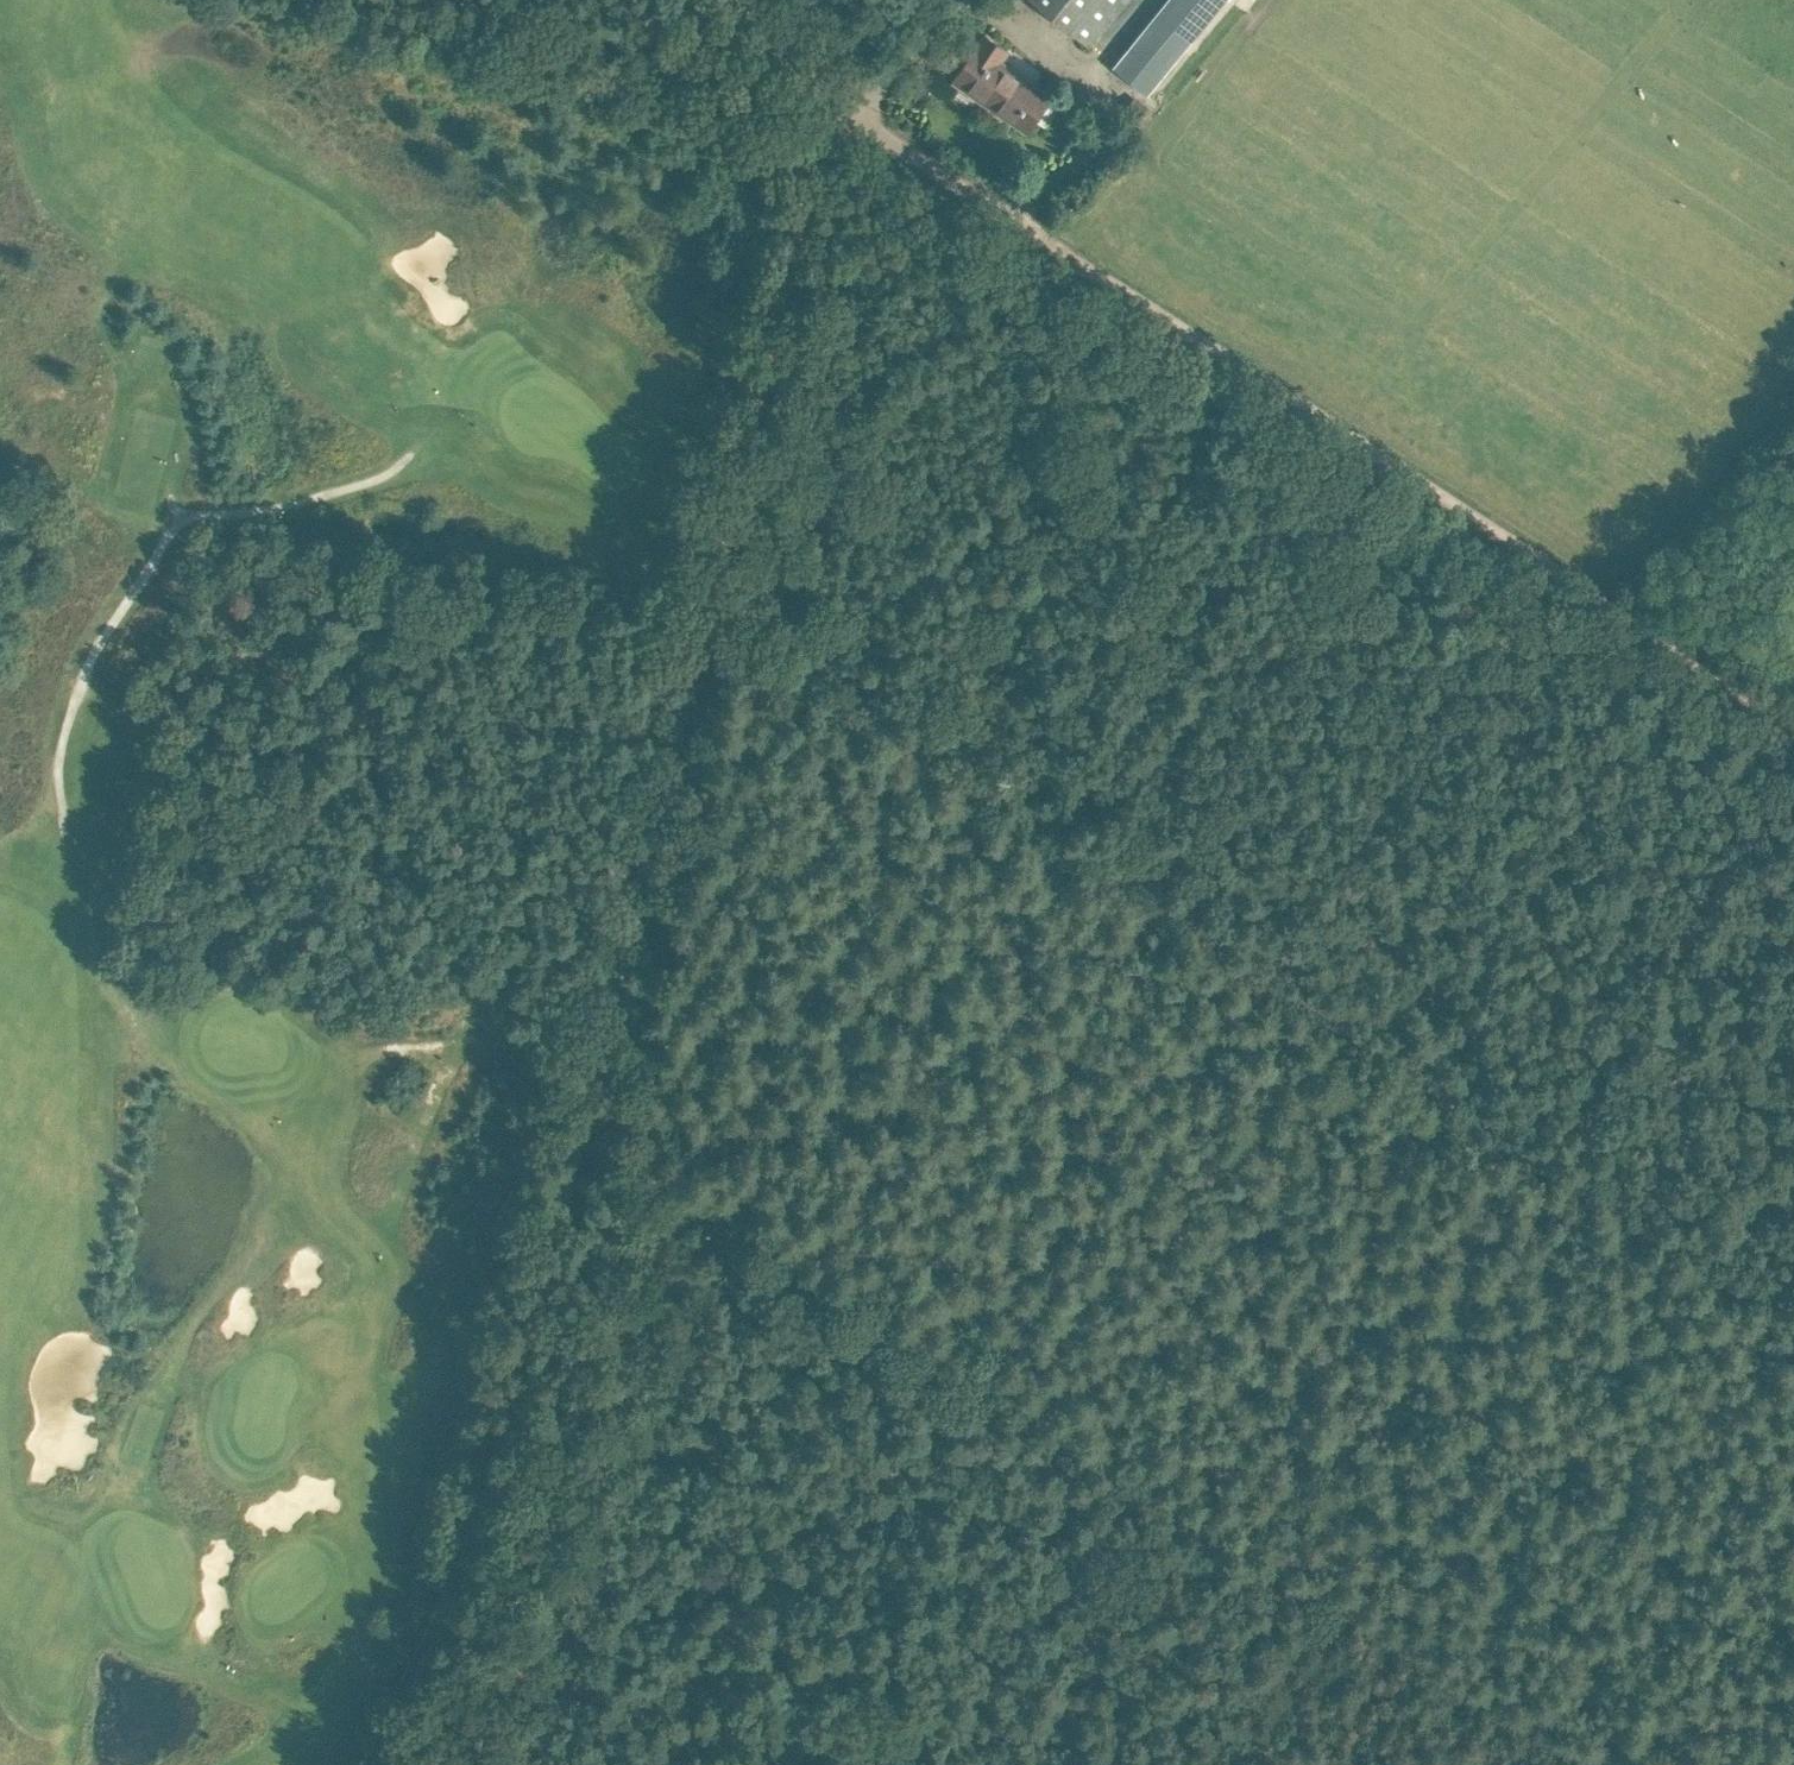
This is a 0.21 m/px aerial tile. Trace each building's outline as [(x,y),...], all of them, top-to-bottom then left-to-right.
[(1089,45),(1104,27),(1126,0),(1034,0),(1089,45)] [(1130,48),(1114,66),(1147,93),(1162,75),(1223,0),(1169,0),(1130,48)] [(1053,96),(1037,86),(1003,62),(1012,50),(987,33),(954,80),(1029,131),(1053,96)]
